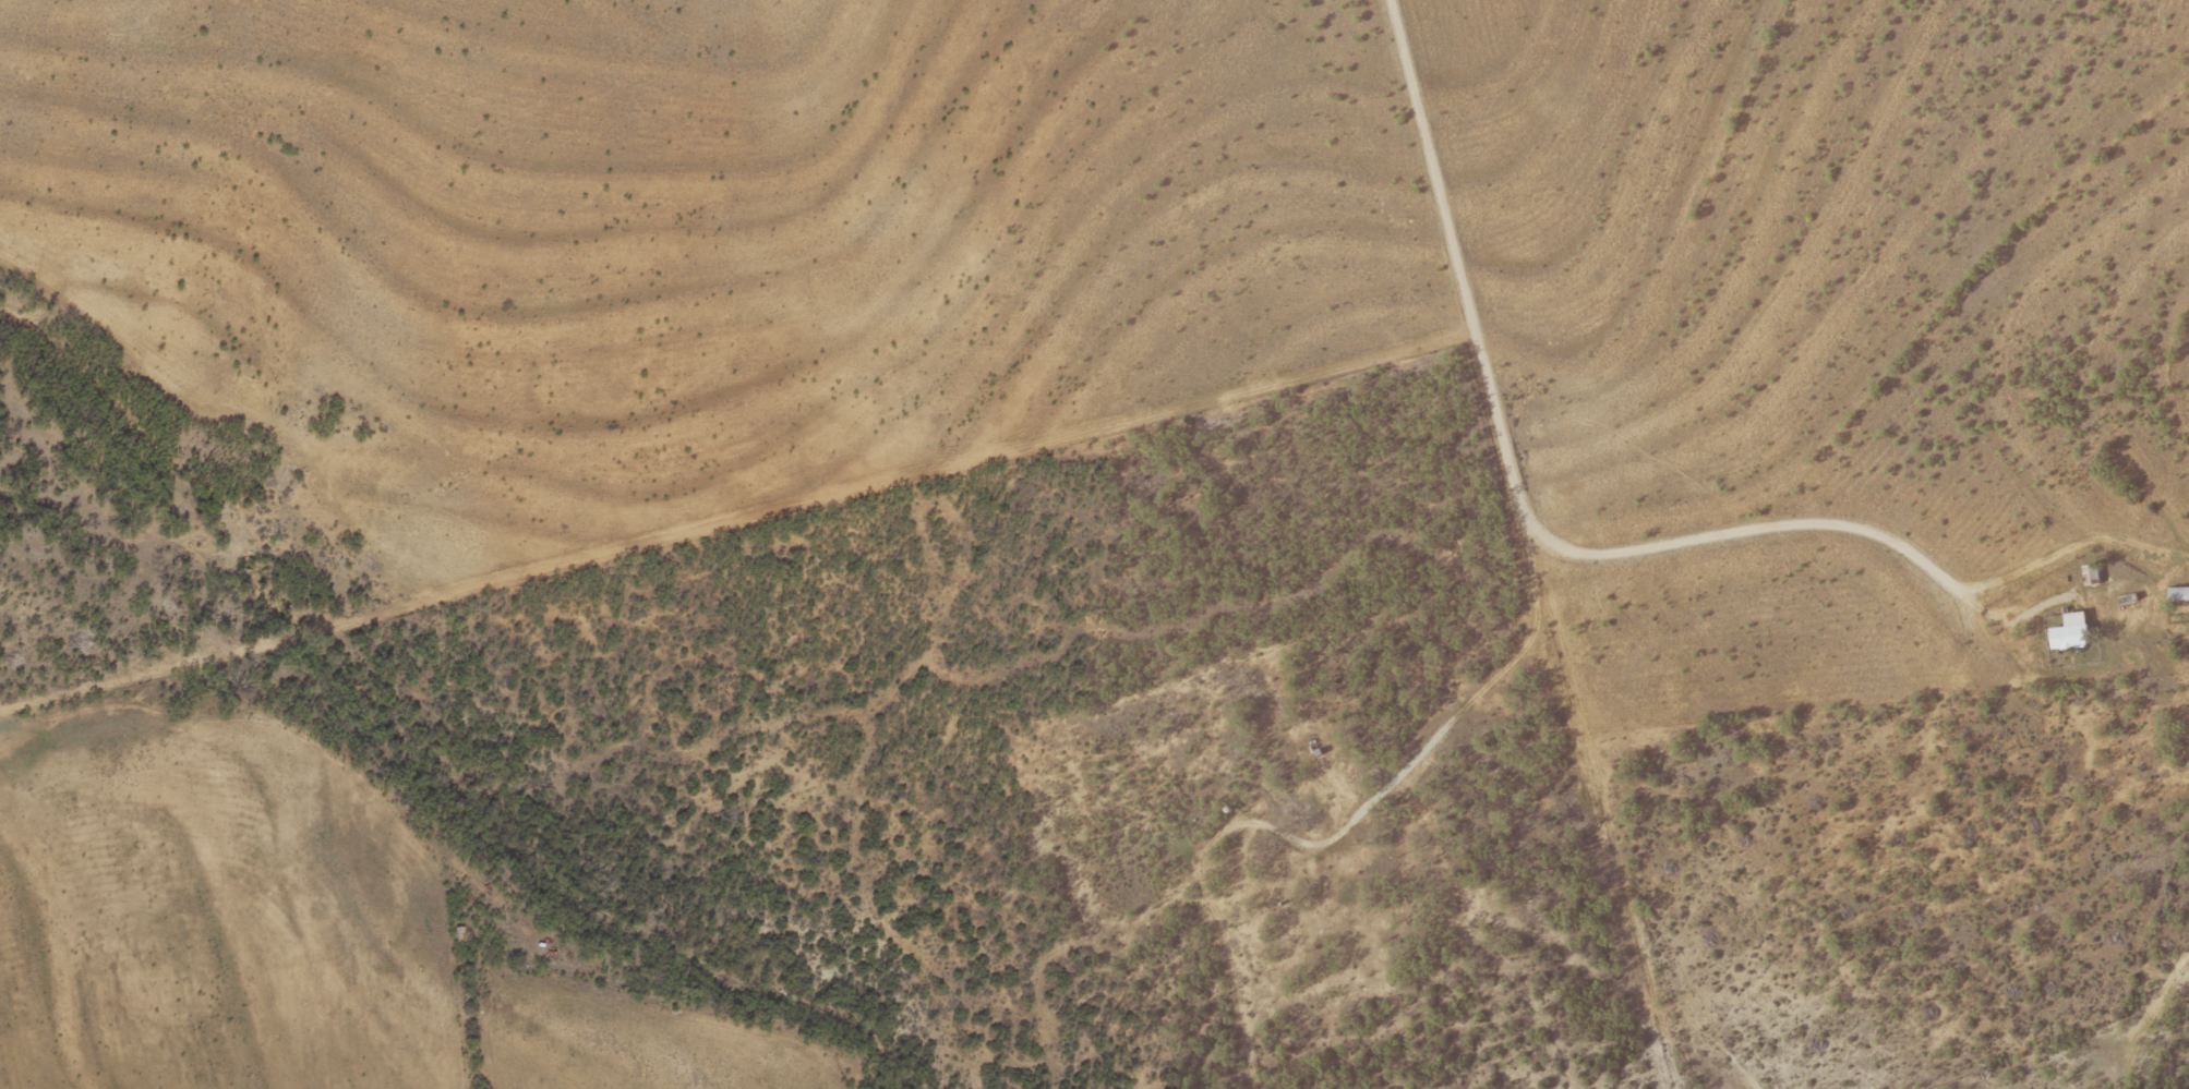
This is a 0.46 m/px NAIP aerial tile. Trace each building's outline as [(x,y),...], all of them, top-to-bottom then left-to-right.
[(2057,649),(2094,643),(2089,612),(2067,616),(2069,626),(2054,629),(2057,649)]
